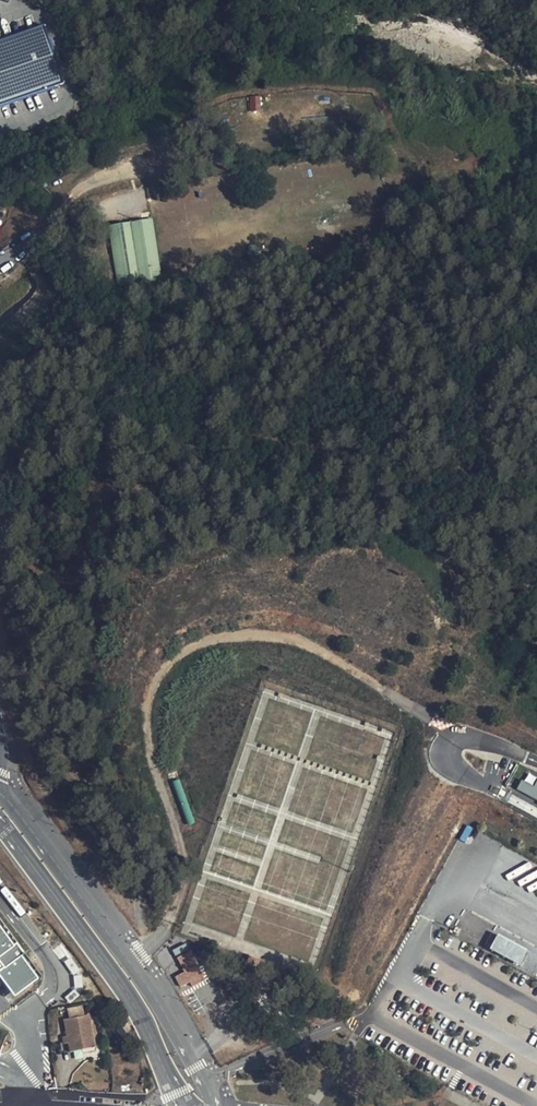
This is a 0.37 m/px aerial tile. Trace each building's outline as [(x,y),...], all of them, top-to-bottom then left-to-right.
[(59,84),(40,26),(0,39),(0,103),(59,84)] [(261,110),(260,95),(248,96),(249,111),(261,110)] [(153,216),(132,220),(144,278),(164,276),(153,216)] [(108,224),(119,284),(144,278),(132,220),(108,224)] [(321,254),(322,263),(333,262),(332,252),(321,254)] [(517,791),(536,801),(536,776),(527,771),(517,791)] [(10,997),(36,980),(0,924),(0,982),(10,997)] [(488,949),(535,972),(536,969),(536,954),(496,934),(488,949)] [(178,957),(193,986),(203,980),(188,951),(178,957)] [(67,1004),(68,1013),(84,1010),(83,1001),(67,1004)] [(68,1013),(64,1014),(66,1030),(63,1030),(64,1039),(68,1039),(68,1046),(97,1042),(91,1009),(84,1010),(68,1013)]
